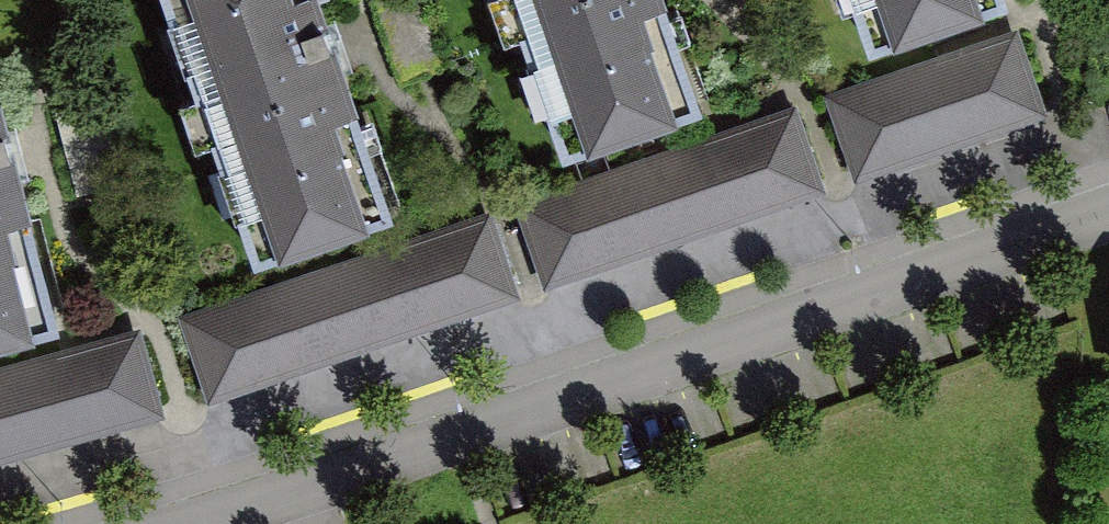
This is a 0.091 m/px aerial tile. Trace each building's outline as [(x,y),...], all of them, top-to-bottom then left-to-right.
[(254,277),(395,229),(317,0),(159,0),(254,277)] [(564,170),(704,121),(662,0),(505,0),(564,170)] [(869,62),(1009,17),(1003,0),(847,0),(869,62)] [(1018,32),(824,98),(853,184),(1047,118),(1018,32)] [(60,340),(0,109),(0,355),(60,340)] [(795,109),(514,206),(544,292),(825,195),(795,109)] [(491,216),(179,321),(207,405),(519,300),(491,216)] [(0,370),(0,464),(167,418),(143,330),(0,370)]
